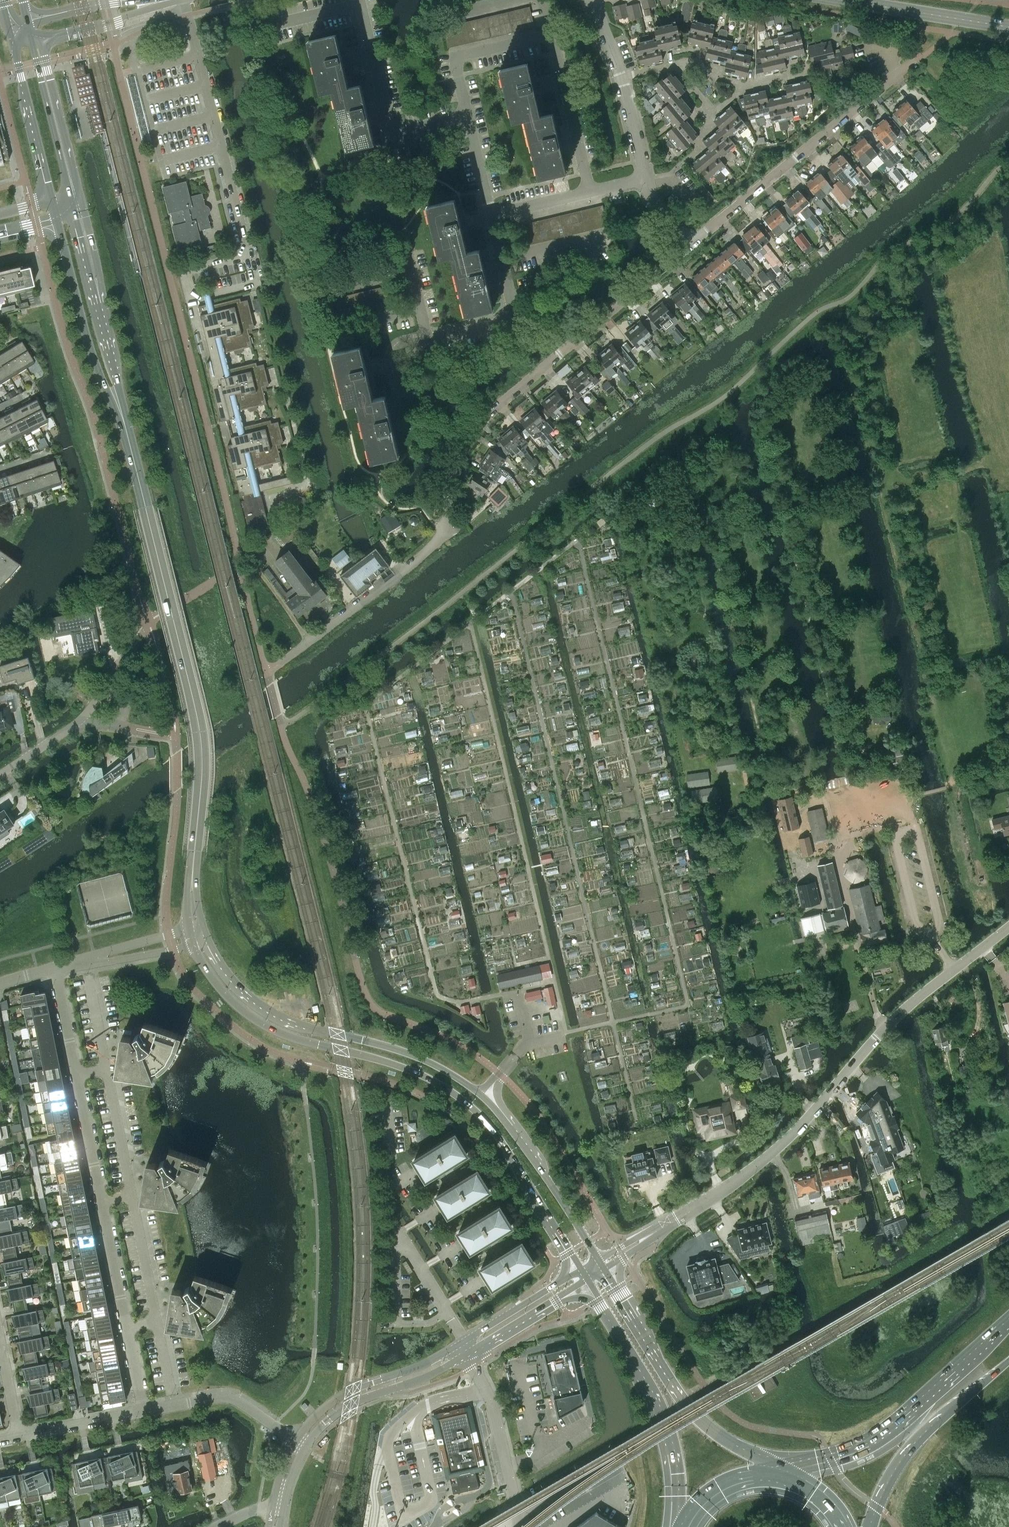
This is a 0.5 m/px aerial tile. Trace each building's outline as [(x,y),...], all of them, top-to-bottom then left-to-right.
[(648,0),(641,0),(642,3),(643,9),(649,7),(648,0)] [(679,20),(688,22),(693,1),(688,0),(684,0),(679,20)] [(625,4),(619,5),(622,18),(628,16),(626,7),(625,4)] [(632,5),(635,18),(641,16),(638,4),(632,5)] [(617,19),(622,18),(619,5),(613,7),(616,19),(617,19)] [(629,19),(635,18),(632,5),(626,7),(628,16),(629,19)] [(529,6),(524,8),(526,18),(532,17),(529,6)] [(508,12),(510,22),(516,21),(513,10),(508,12)] [(505,23),(510,22),(508,12),(502,13),(505,23)] [(481,18),(483,29),(489,27),(486,17),(481,18)] [(532,17),(526,18),(529,29),(534,27),(532,17)] [(687,43),(708,48),(711,37),(714,26),(707,25),(709,20),(708,18),(702,17),(700,18),(699,22),(693,21),(687,43)] [(654,28),(657,39),(660,50),(681,45),(676,23),(669,25),(668,20),(666,19),(661,20),(660,22),(661,27),(654,28)] [(464,22),(467,32),(472,31),(470,21),(464,22)] [(518,31),(516,21),(510,22),(513,33),(518,31)] [(464,22),(459,23),(461,34),(467,32),(464,22)] [(507,34),(513,33),(510,22),(505,23),(507,34)] [(789,24),(786,25),(788,35),(793,57),(804,54),(799,32),(798,31),(792,32),(790,25),(789,24)] [(864,31),(850,24),(846,30),(861,37),(863,33),(864,31)] [(778,37),(780,47),(780,46),(783,59),(784,59),(793,57),(788,35),(786,25),(783,26),(782,27),(784,36),(778,37)] [(443,27),(445,38),(451,36),(448,26),(443,27)] [(485,39),(491,38),(489,27),(483,29),(485,39)] [(705,59),(716,61),(724,29),(721,29),(719,30),(717,38),(711,37),(708,48),(707,50),(705,59)] [(727,30),(724,29),(716,61),(726,64),(729,51),(730,51),(731,45),(732,42),(726,40),(728,32),(727,30)] [(469,43),(475,42),(472,31),(467,32),(469,43)] [(464,44),(469,43),(467,32),(461,34),(464,44)] [(660,52),(660,50),(657,39),(651,40),(650,36),(648,34),(640,36),(639,38),(640,43),(636,44),(636,46),(635,47),(635,49),(635,50),(637,55),(638,54),(641,66),(662,61),(660,52)] [(345,54),(345,53),(345,54),(344,54),(342,48),(338,49),(334,35),(310,40),(310,41),(322,94),(334,91),(347,88),(341,62),(344,61),(345,61),(345,59),(345,57),(345,56),(345,54)] [(448,48),(453,47),(451,36),(445,38),(448,48)] [(770,38),(767,39),(775,71),(786,68),(784,62),(784,59),(783,59),(780,46),(780,47),(774,48),(772,39),(770,38)] [(764,73),(775,71),(767,39),(765,40),(764,41),(766,50),(759,51),(764,73)] [(812,62),(818,61),(818,60),(852,52),(851,46),(832,50),(830,42),(808,47),(812,62)] [(724,73),(735,76),(742,44),(739,43),(738,44),(737,46),(731,45),(730,51),(729,51),(726,64),(725,66),(724,73)] [(138,54),(147,52),(145,44),(136,46),(138,54)] [(742,44),(735,76),(745,78),(751,56),(744,55),(746,46),(745,44),(742,44)] [(854,59),(852,52),(818,60),(818,61),(822,76),(844,71),(843,64),(848,63),(848,60),(854,59)] [(536,89),(536,90),(537,88),(537,86),(537,85),(537,84),(537,82),(536,82),(536,83),(535,83),(534,77),(529,78),(526,64),(526,63),(501,69),(501,70),(514,122),(514,123),(526,120),(539,117),(532,90),(536,89)] [(72,67),(82,106),(86,105),(89,105),(96,134),(100,133),(105,132),(93,86),(90,73),(86,74),(84,64),(72,67)] [(679,95),(679,96),(681,94),(686,90),(672,73),(670,74),(663,81),(662,79),(655,84),(656,86),(655,87),(659,92),(655,96),(655,98),(659,102),(661,102),(664,99),(668,104),(679,95)] [(806,81),(796,83),(803,115),(806,115),(807,113),(805,105),(812,103),(809,92),(811,91),(809,83),(807,83),(806,81)] [(800,116),(803,115),(796,83),(785,86),(787,93),(787,95),(790,108),(791,108),(793,116),(799,115),(800,116)] [(359,85),(347,88),(334,91),(348,150),(373,144),(365,112),(369,111),(370,109),(370,107),(370,106),(370,105),(370,103),(369,103),(369,104),(368,104),(367,99),(363,100),(359,85)] [(765,91),(754,93),(762,125),(765,125),(766,123),(763,114),(769,113),(770,113),(767,100),(766,97),(765,91)] [(759,126),(762,125),(754,93),(744,96),(749,118),(755,116),(757,125),(759,126)] [(671,122),(675,126),(684,119),(686,117),(692,112),(679,96),(679,95),(668,104),(661,110),(665,115),(662,118),(661,120),(665,124),(668,125),(671,122)] [(793,117),(793,116),(791,108),(790,108),(787,95),(777,98),(784,130),(787,129),(788,127),(786,119),(793,117)] [(644,100),(640,103),(646,109),(647,111),(649,113),(655,109),(651,104),(648,101),(646,98),(644,99),(644,100)] [(777,98),(767,100),(770,113),(769,113),(771,122),(778,121),(780,129),(782,130),(784,130),(777,98)] [(899,106),(913,122),(918,129),(933,117),(922,104),(914,110),(906,100),(899,106)] [(913,122),(899,106),(893,111),(903,124),(906,121),(910,125),(913,122)] [(722,114),(743,139),(746,137),(746,135),(743,131),(748,127),(730,107),(722,114)] [(936,113),(933,116),(939,123),(942,120),(936,113)] [(560,140),(561,140),(561,138),(562,136),(562,135),(562,133),(561,132),(561,133),(560,133),(559,128),(554,129),(551,114),(550,114),(539,117),(526,120),(540,179),(540,178),(540,179),(564,173),(557,141),(560,140)] [(718,126),(720,128),(729,138),(733,134),(739,141),(741,141),(743,139),(722,114),(714,121),(718,126)] [(884,118),(878,124),(895,145),(906,136),(894,122),(890,125),(884,118)] [(698,135),(684,119),(675,126),(666,133),(671,138),(667,141),(667,144),(670,148),(672,148),(676,145),(680,150),(682,148),(684,150),(690,144),(689,143),(698,135)] [(883,144),(879,148),(893,165),(894,165),(899,161),(893,154),(899,150),(895,145),(878,124),(871,129),(883,144)] [(720,128),(712,135),(733,160),(735,158),(736,156),(730,149),(735,145),(729,138),(720,128)] [(453,135),(447,136),(449,147),(455,146),(453,135)] [(708,147),(710,149),(719,159),(723,155),(729,162),(731,162),(733,160),(712,135),(704,142),(708,147)] [(856,142),(871,160),(878,155),(887,166),(888,167),(890,167),(891,167),(893,165),(879,148),(875,151),(863,136),(856,142)] [(9,160),(4,142),(3,142),(3,143),(2,141),(1,139),(0,137),(0,163),(9,160)] [(436,139),(431,140),(433,151),(439,150),(436,139)] [(431,140),(425,141),(428,152),(433,151),(431,140)] [(862,163),(858,166),(866,176),(871,172),(865,165),(871,160),(856,142),(849,147),(862,163)] [(414,144),(417,155),(423,153),(420,143),(414,144)] [(409,145),(411,156),(417,155),(414,144),(409,145)] [(395,160),(401,159),(398,148),(393,149),(395,160)] [(710,149),(702,156),(723,181),(725,179),(726,177),(720,170),(725,166),(719,159),(710,149)] [(834,159),(851,179),(855,185),(861,180),(865,185),(870,181),(866,176),(858,166),(854,169),(841,154),(834,159)] [(721,183),(723,181),(702,156),(694,163),(695,165),(694,166),(699,172),(701,171),(708,180),(713,176),(719,183),(721,183)] [(841,180),(836,184),(848,199),(854,194),(845,184),(851,179),(834,159),(828,165),(841,180)] [(819,172),(813,177),(826,194),(831,190),(842,204),(848,199),(836,184),(832,188),(819,172)] [(821,199),(826,194),(813,177),(806,183),(819,198),(815,201),(827,215),(831,211),(821,199)] [(190,196),(186,181),(163,187),(169,213),(171,212),(174,225),(173,226),(179,251),(202,246),(199,231),(211,227),(203,193),(190,196)] [(702,204),(702,205),(712,196),(704,186),(700,189),(694,195),(702,204)] [(797,191),(792,195),(786,199),(787,200),(781,205),(791,217),(795,213),(795,214),(799,211),(806,219),(809,217),(817,226),(819,228),(824,235),(827,233),(824,229),(824,228),(819,222),(805,205),(809,202),(799,190),(797,192),(797,191)] [(464,218),(463,218),(463,219),(462,219),(461,213),(456,214),(453,200),(453,199),(428,205),(428,206),(432,221),(437,244),(441,258),(441,259),(453,256),(466,253),(462,238),(459,226),(463,226),(463,225),(464,225),(464,224),(464,223),(464,222),(464,221),(464,220),(464,219),(464,218)] [(599,217),(605,215),(603,205),(597,206),(599,217)] [(791,217),(781,205),(778,208),(777,207),(770,213),(784,229),(787,227),(784,223),(791,217)] [(583,221),(589,219),(586,209),(581,210),(583,221)] [(578,222),(583,221),(581,210),(575,211),(578,222)] [(784,229),(770,213),(763,218),(773,229),(770,231),(775,237),(784,229)] [(559,215),(562,226),(567,225),(565,214),(559,215)] [(556,227),(562,226),(559,215),(554,217),(556,227)] [(605,215),(599,217),(602,227),(608,226),(605,215)] [(809,217),(806,219),(816,231),(819,228),(817,226),(809,217)] [(538,221),(540,231),(546,230),(543,219),(538,221)] [(583,221),(586,231),(591,230),(589,219),(583,221)] [(532,222),(535,232),(540,231),(538,221),(532,222)] [(583,221),(578,222),(580,233),(586,231),(583,221)] [(754,226),(749,230),(777,264),(780,262),(767,245),(770,243),(763,234),(767,230),(761,223),(757,226),(756,225),(755,227),(754,226)] [(516,226),(519,236),(524,235),(522,224),(516,226)] [(567,225),(562,226),(564,236),(570,235),(567,225)] [(562,226),(556,227),(559,238),(564,236),(562,226)] [(548,240),(546,230),(540,231),(543,242),(548,240)] [(773,267),(777,264),(749,230),(744,234),(744,235),(743,237),(753,249),(751,251),(754,255),(760,251),(773,267)] [(537,243),(543,242),(540,231),(535,232),(537,243)] [(804,250),(810,245),(801,233),(794,238),(804,250)] [(527,245),(524,235),(519,236),(521,247),(527,245)] [(411,241),(399,244),(401,253),(413,251),(411,241)] [(735,242),(727,248),(750,275),(753,273),(741,257),(745,254),(735,242)] [(727,248),(720,254),(731,266),(734,263),(747,278),(750,275),(727,248)] [(478,250),(466,253),(453,256),(456,271),(462,294),(467,315),(492,309),(487,288),(484,277),(488,276),(488,275),(488,274),(489,274),(489,273),(489,272),(489,271),(489,270),(489,269),(489,268),(488,268),(488,269),(487,269),(486,264),(481,265),(478,250)] [(720,254),(713,260),(738,290),(741,287),(727,269),(731,266),(720,254)] [(706,265),(719,281),(721,283),(724,279),(735,292),(738,290),(713,260),(706,265)] [(706,265),(699,271),(716,291),(719,289),(715,284),(719,281),(706,265)] [(32,285),(28,267),(19,269),(18,266),(0,270),(0,293),(32,285)] [(716,291),(699,271),(692,277),(702,290),(706,286),(713,294),(716,291)] [(762,271),(758,274),(765,284),(770,280),(762,271)] [(385,286),(388,296),(393,295),(391,284),(385,286)] [(682,286),(677,289),(701,319),(705,316),(692,301),(696,297),(703,305),(706,302),(697,291),(694,294),(686,284),(683,286),(682,286)] [(375,288),(369,290),(372,300),(377,299),(375,288)] [(698,321),(701,319),(677,289),(673,293),(673,295),(670,297),(681,310),(683,308),(686,312),(689,310),(698,321)] [(364,291),(366,301),(372,300),(369,290),(364,291)] [(353,293),(347,295),(350,305),(356,304),(353,293)] [(342,296),(344,307),(350,305),(347,295),(342,296)] [(393,295),(388,296),(390,307),(396,306),(393,295)] [(267,403),(263,390),(267,389),(266,386),(269,385),(264,364),(257,365),(256,362),(230,369),(225,353),(234,350),(235,354),(243,352),(242,348),(252,346),(249,332),(252,332),(251,328),(255,327),(248,299),(241,301),(240,298),(208,306),(207,304),(198,306),(212,361),(207,362),(222,421),(227,420),(233,444),(228,445),(241,496),(243,495),(245,500),(242,501),(250,533),(270,528),(260,491),(294,483),(292,476),(259,484),(254,468),(263,466),(264,469),(272,467),(271,464),(281,461),(278,448),(281,447),(280,444),(284,443),(278,421),(272,423),(271,420),(244,426),(240,410),(249,408),(250,411),(258,409),(257,406),(267,403)] [(259,298),(253,300),(256,312),(262,310),(259,298)] [(334,309),(331,299),(326,300),(328,311),(334,309)] [(372,300),(374,311),(380,309),(377,299),(372,300)] [(374,311),(372,300),(366,301),(369,312),(374,311)] [(659,304),(655,308),(651,312),(650,313),(648,315),(649,317),(658,327),(658,328),(663,324),(670,333),(680,345),(683,343),(682,341),(685,338),(674,325),(678,323),(678,320),(663,302),(661,305),(659,304)] [(352,316),(358,315),(356,304),(350,305),(352,316)] [(347,317),(352,316),(350,305),(344,307),(347,317)] [(331,321),(336,320),(334,309),(328,311),(331,321)] [(649,317),(646,320),(654,330),(658,327),(649,317)] [(637,323),(632,327),(657,357),(664,364),(667,361),(662,355),(663,354),(655,345),(654,346),(647,338),(652,334),(657,341),(658,340),(661,344),(664,342),(654,330),(646,320),(642,323),(641,321),(638,323),(637,323)] [(654,359),(657,357),(632,327),(628,330),(628,332),(625,334),(636,347),(641,343),(654,359)] [(21,341),(17,343),(15,340),(11,343),(24,365),(32,360),(21,341)] [(622,345),(622,346),(627,353),(632,349),(626,342),(625,342),(622,345)] [(24,365),(11,343),(6,346),(8,349),(4,351),(16,370),(24,365)] [(608,346),(604,350),(622,372),(625,370),(618,361),(623,357),(613,345),(610,347),(608,346)] [(359,402),(372,399),(368,384),(365,373),(369,372),(369,371),(370,371),(370,370),(370,369),(370,368),(370,367),(370,366),(370,365),(370,364),(369,364),(369,365),(368,365),(367,359),(362,360),(359,346),(334,351),(334,352),(338,367),(343,390),(347,404),(347,405),(359,402)] [(597,367),(608,380),(618,373),(619,375),(622,372),(604,350),(600,353),(600,355),(597,357),(602,363),(597,367)] [(0,353),(0,363),(7,375),(16,370),(4,351),(0,353)] [(582,368),(575,374),(588,388),(599,379),(595,374),(593,375),(586,367),(583,369),(582,368)] [(577,397),(588,388),(575,374),(569,379),(570,380),(567,383),(574,391),(572,392),(575,396),(570,400),(583,415),(588,410),(577,397)] [(615,388),(608,380),(602,385),(609,393),(615,388)] [(553,392),(549,396),(571,423),(574,421),(563,407),(568,403),(557,390),(555,393),(553,392)] [(395,415),(395,414),(394,414),(394,415),(393,415),(392,410),(387,411),(384,396),(383,396),(372,399),(359,402),(362,417),(368,440),(373,461),(398,455),(397,455),(398,455),(393,434),(390,423),(393,422),(394,422),(394,421),(394,420),(395,420),(395,419),(395,418),(395,417),(395,416),(395,415)] [(545,407),(542,410),(549,418),(552,415),(552,416),(557,412),(568,426),(571,423),(549,396),(544,399),(544,401),(542,403),(545,407)] [(46,419),(37,401),(36,399),(31,401),(30,398),(25,400),(37,423),(46,419)] [(37,423),(25,400),(21,403),(22,406),(18,408),(19,410),(28,427),(30,431),(39,427),(37,423)] [(28,427),(19,410),(18,408),(14,410),(13,407),(8,409),(20,432),(28,427)] [(546,420),(549,418),(542,410),(539,412),(536,408),(533,411),(531,410),(527,414),(547,437),(550,441),(550,442),(553,439),(549,434),(553,430),(546,420)] [(22,436),(20,432),(8,409),(4,411),(5,414),(1,417),(2,419),(11,436),(13,440),(22,436)] [(550,441),(547,437),(527,414),(523,417),(523,419),(520,421),(526,428),(523,430),(528,437),(531,434),(534,438),(540,436),(548,445),(550,443),(550,441)] [(2,419),(1,417),(0,417),(0,435),(3,440),(11,436),(2,419)] [(525,439),(528,437),(523,430),(520,433),(514,426),(511,429),(510,429),(506,432),(524,454),(525,455),(528,453),(525,449),(528,443),(525,439)] [(521,457),(524,454),(506,432),(502,436),(501,437),(499,439),(513,456),(517,452),(521,457)] [(488,452),(485,457),(509,473),(514,479),(517,474),(502,463),(505,458),(504,457),(506,454),(498,446),(495,451),(491,449),(489,452),(488,452)] [(555,447),(551,451),(557,459),(562,455),(555,447)] [(46,458),(47,462),(43,463),(50,484),(59,481),(51,457),(46,458)] [(478,469),(485,474),(492,478),(497,470),(507,476),(506,476),(511,481),(514,479),(509,473),(485,457),(482,461),(482,463),(478,469)] [(527,458),(522,462),(530,471),(535,467),(527,458)] [(531,462),(535,467),(539,463),(535,458),(531,462)] [(43,463),(39,465),(38,461),(33,463),(41,487),(50,484),(43,463)] [(29,468),(25,469),(32,490),(41,487),(33,463),(28,464),(29,468)] [(25,469),(20,471),(19,467),(15,469),(23,493),(32,490),(25,469)] [(23,493),(15,469),(10,470),(11,474),(7,475),(13,496),(23,493)] [(2,477),(1,473),(0,474),(0,486),(4,499),(13,496),(7,475),(2,477)] [(491,480),(492,478),(485,474),(484,475),(482,478),(476,473),(469,484),(479,490),(477,493),(482,496),(492,481),(491,480)] [(499,487),(489,497),(498,506),(507,495),(499,487)] [(388,514),(380,519),(386,527),(397,520),(395,516),(392,518),(390,514),(389,513),(388,514)] [(300,533),(290,520),(290,519),(272,532),(273,532),(273,533),(283,546),(300,533)] [(357,563),(371,581),(390,567),(387,562),(390,560),(386,556),(383,558),(376,549),(357,563)] [(9,575),(18,564),(19,563),(8,556),(0,550),(0,584),(9,575)] [(313,581),(289,550),(276,561),(301,593),(287,603),(298,616),(326,595),(316,581),(315,583),(314,581),(313,581)] [(601,553),(603,562),(614,559),(612,550),(601,553)] [(340,568),(348,562),(340,553),(332,559),(340,568)] [(371,581),(357,563),(340,576),(356,597),(373,585),(371,581)] [(328,570),(324,565),(310,576),(313,581),(328,570)] [(268,568),(264,572),(278,591),(282,588),(268,568)] [(107,610),(104,599),(90,603),(92,612),(98,611),(98,613),(107,610)] [(612,603),(615,612),(626,609),(623,600),(612,603)] [(80,633),(84,654),(98,651),(96,640),(98,639),(92,612),(77,615),(77,613),(65,616),(66,623),(53,626),(56,636),(80,631),(80,633)] [(18,683),(35,678),(31,662),(30,662),(28,657),(17,660),(5,664),(0,666),(0,667),(3,677),(4,682),(17,678),(18,683)] [(13,699),(7,700),(9,708),(0,710),(0,729),(13,726),(10,712),(16,711),(13,699)] [(638,706),(639,714),(655,712),(654,703),(638,706)] [(878,715),(872,716),(873,723),(879,721),(880,723),(884,722),(884,720),(890,719),(888,712),(883,713),(882,712),(877,713),(878,715)] [(782,750),(780,741),(771,743),(773,752),(782,750)] [(155,758),(153,747),(147,748),(149,759),(155,758)] [(902,747),(890,749),(892,762),(905,760),(902,747)] [(786,766),(783,755),(769,758),(772,770),(786,766)] [(126,761),(112,771),(103,776),(103,775),(102,767),(90,769),(90,770),(87,774),(85,778),(84,783),(83,788),(83,790),(90,786),(91,797),(92,797),(92,796),(98,792),(99,792),(105,788),(105,787),(112,783),(113,783),(113,782),(121,777),(122,777),(122,776),(128,772),(128,773),(129,773),(127,761),(126,761)] [(711,785),(710,770),(687,773),(688,787),(711,785)] [(789,779),(786,770),(777,772),(779,782),(789,779)] [(668,789),(659,791),(661,798),(670,796),(668,789)] [(713,803),(712,789),(690,792),(692,805),(713,803)] [(793,797),(778,800),(785,830),(800,826),(793,797)] [(14,824),(5,809),(0,813),(0,840),(10,833),(7,829),(14,824)] [(829,837),(822,809),(808,812),(814,840),(829,837)] [(1004,835),(1008,834),(1008,815),(992,820),(994,828),(1002,826),(1004,835)] [(810,837),(799,840),(802,855),(813,852),(813,850),(811,845),(812,845),(811,841),(810,841),(810,839),(810,837)] [(543,862),(553,859),(552,853),(542,855),(543,862)] [(846,879),(864,879),(864,858),(845,858),(846,879)] [(832,862),(818,865),(828,909),(829,908),(829,911),(823,913),(823,914),(827,929),(827,930),(847,925),(843,908),(841,908),(841,906),(842,905),(832,862)] [(796,885),(802,907),(820,903),(815,881),(796,885)] [(849,889),(863,944),(887,939),(885,929),(880,930),(878,920),(884,919),(880,905),(874,906),(869,884),(849,889)] [(820,913),(801,918),(805,935),(824,931),(824,929),(827,929),(823,914),(820,915),(820,913)] [(532,968),(498,975),(500,987),(531,980),(539,978),(551,976),(548,964),(532,968)] [(541,988),(544,998),(551,996),(554,995),(552,986),(549,986),(541,988)] [(36,992),(35,991),(31,992),(27,993),(21,994),(23,1006),(46,1001),(46,1002),(48,1002),(46,992),(39,993),(39,991),(36,992)] [(9,1009),(7,999),(1,1002),(2,1010),(7,1009),(9,1009)] [(46,1001),(23,1006),(25,1016),(48,1012),(48,1013),(49,1012),(50,1012),(48,1002),(46,1002),(46,1001)] [(1000,1004),(1000,1005),(1004,1004),(1008,1024),(1008,1002),(1000,1004)] [(469,1003),(461,1005),(463,1013),(471,1011),(469,1003)] [(48,1012),(25,1016),(27,1027),(50,1023),(51,1023),(51,1022),(52,1022),(50,1012),(49,1012),(48,1013),(48,1012)] [(50,1023),(27,1027),(30,1038),(52,1033),(52,1034),(53,1034),(53,1033),(54,1033),(52,1022),(51,1022),(51,1023),(50,1023)] [(176,1052),(178,1048),(174,1047),(178,1034),(145,1022),(142,1030),(143,1032),(140,1034),(139,1033),(135,1036),(135,1037),(132,1039),(131,1037),(123,1035),(117,1068),(131,1071),(131,1075),(146,1077),(145,1073),(157,1068),(167,1059),(170,1062),(173,1058),(176,1052)] [(947,1040),(944,1026),(932,1029),(937,1047),(948,1044),(947,1040)] [(764,1032),(748,1037),(754,1056),(755,1056),(756,1058),(755,1059),(763,1085),(780,1079),(775,1065),(773,1066),(769,1054),(768,1051),(770,1050),(764,1032)] [(52,1033),(30,1038),(32,1048),(54,1044),(55,1044),(56,1043),(54,1033),(53,1033),(53,1034),(52,1034),(52,1033)] [(800,1069),(812,1065),(810,1060),(822,1056),(817,1041),(809,1043),(806,1033),(791,1037),(800,1069)] [(54,1044),(32,1048),(34,1059),(56,1054),(56,1055),(57,1055),(57,1054),(58,1054),(56,1043),(55,1044),(54,1044)] [(56,1054),(34,1059),(36,1070),(59,1065),(59,1066),(60,1066),(59,1065),(61,1065),(58,1054),(57,1054),(57,1055),(56,1055),(56,1054)] [(973,1088),(966,1063),(959,1065),(965,1090),(973,1088)] [(59,1065),(36,1070),(38,1080),(61,1076),(61,1077),(62,1076),(63,1075),(61,1065),(59,1065),(60,1066),(59,1066),(59,1065)] [(61,1076),(38,1080),(40,1091),(63,1086),(63,1087),(64,1087),(64,1086),(65,1086),(63,1075),(62,1076),(61,1077),(61,1076)] [(63,1086),(40,1091),(42,1101),(65,1097),(65,1098),(66,1097),(67,1097),(65,1086),(64,1086),(64,1087),(63,1087),(63,1086)] [(877,1092),(867,1102),(876,1112),(891,1153),(892,1153),(904,1148),(896,1129),(898,1128),(894,1116),(892,1116),(886,1102),(877,1092)] [(743,1094),(731,1097),(734,1109),(746,1107),(743,1094)] [(65,1097),(42,1101),(44,1112),(67,1108),(68,1108),(68,1107),(69,1107),(67,1097),(66,1097),(65,1098),(65,1097)] [(735,1133),(728,1102),(694,1110),(698,1130),(705,1129),(707,1139),(735,1133)] [(876,1112),(867,1102),(856,1113),(866,1122),(872,1139),(870,1140),(875,1152),(877,1152),(881,1164),(894,1159),(892,1153),(891,1153),(876,1112)] [(67,1108),(44,1112),(46,1123),(69,1118),(69,1119),(70,1119),(70,1118),(71,1118),(69,1107),(68,1107),(68,1108),(67,1108)] [(73,1130),(71,1118),(70,1118),(70,1119),(69,1119),(69,1118),(46,1123),(49,1134),(57,1133),(73,1130)] [(9,1137),(6,1125),(0,1126),(0,1138),(9,1137)] [(77,1147),(73,1130),(57,1133),(58,1139),(46,1141),(46,1142),(48,1152),(77,1147)] [(414,1160),(426,1179),(467,1154),(455,1135),(414,1160)] [(77,1147),(48,1152),(50,1162),(50,1163),(54,1162),(79,1157),(77,1147)] [(626,1182),(653,1176),(650,1163),(654,1162),(655,1164),(668,1161),(665,1147),(651,1150),(653,1158),(649,1159),(649,1157),(641,1159),(639,1152),(629,1155),(630,1162),(622,1163),(626,1182)] [(201,1179),(203,1175),(199,1173),(204,1160),(170,1149),(167,1157),(168,1159),(165,1161),(165,1160),(160,1163),(158,1165),(156,1163),(148,1162),(143,1195),(156,1197),(156,1201),(171,1204),(170,1199),(182,1194),(192,1186),(195,1188),(198,1185),(201,1179)] [(14,1163),(12,1151),(0,1154),(0,1166),(14,1163)] [(79,1157),(54,1162),(56,1173),(81,1168),(79,1157)] [(844,1163),(839,1164),(843,1180),(844,1186),(848,1186),(847,1179),(853,1178),(849,1162),(848,1162),(847,1161),(844,1162),(844,1163)] [(834,1165),(829,1167),(834,1189),(838,1188),(837,1182),(843,1180),(839,1164),(838,1165),(838,1164),(834,1165)] [(831,1190),(834,1189),(829,1167),(825,1168),(824,1167),(820,1168),(821,1169),(819,1169),(823,1185),(829,1184),(831,1190)] [(81,1168),(56,1173),(58,1183),(83,1178),(81,1168)] [(489,1190),(477,1171),(437,1196),(448,1215),(489,1190)] [(815,1173),(804,1176),(809,1195),(816,1193),(816,1196),(820,1195),(815,1173)] [(809,1195),(804,1176),(793,1179),(798,1197),(803,1196),(803,1194),(808,1193),(808,1195),(809,1195)] [(2,1180),(0,1181),(0,1208),(7,1207),(5,1192),(19,1189),(17,1178),(2,1180)] [(83,1178),(58,1183),(60,1194),(85,1189),(83,1178)] [(85,1189),(60,1194),(63,1205),(87,1200),(85,1189)] [(861,1193),(845,1197),(846,1202),(862,1198),(861,1193)] [(826,1206),(840,1203),(838,1198),(825,1202),(826,1206)] [(87,1200),(63,1205),(65,1215),(89,1210),(87,1200)] [(0,1208),(0,1236),(13,1233),(10,1218),(24,1216),(22,1204),(7,1207),(0,1208)] [(459,1232),(471,1251),(511,1226),(499,1207),(459,1232)] [(89,1210),(65,1215),(67,1226),(91,1221),(89,1210)] [(826,1211),(813,1214),(816,1227),(829,1224),(826,1211)] [(929,1212),(918,1216),(920,1223),(931,1219),(929,1212)] [(832,1237),(829,1224),(816,1227),(813,1214),(795,1218),(801,1245),(832,1237)] [(858,1216),(858,1229),(867,1229),(867,1216),(858,1216)] [(905,1217),(883,1225),(890,1244),(895,1242),(893,1236),(910,1230),(905,1217)] [(91,1221),(67,1226),(69,1237),(94,1232),(91,1221)] [(757,1246),(768,1244),(770,1243),(771,1243),(771,1242),(766,1223),(766,1222),(765,1222),(738,1229),(737,1229),(737,1230),(739,1235),(734,1236),(733,1235),(727,1239),(740,1258),(749,1256),(749,1255),(759,1253),(757,1246)] [(13,1233),(0,1236),(0,1248),(2,1247),(5,1262),(18,1259),(15,1245),(30,1242),(27,1230),(13,1233)] [(94,1232),(69,1237),(71,1247),(96,1242),(94,1232)] [(96,1242),(71,1247),(73,1258),(98,1253),(96,1242)] [(533,1262),(522,1243),(481,1268),(493,1287),(533,1262)] [(98,1253),(73,1258),(75,1268),(100,1264),(98,1253)] [(18,1259),(5,1262),(1,1263),(5,1274),(7,1274),(10,1288),(23,1286),(20,1271),(35,1268),(32,1256),(18,1259)] [(705,1290),(707,1297),(707,1298),(722,1293),(723,1293),(721,1286),(722,1285),(722,1284),(739,1279),(728,1263),(717,1266),(715,1258),(705,1260),(704,1259),(696,1261),(697,1263),(687,1265),(694,1293),(695,1293),(705,1290)] [(100,1264),(75,1268),(77,1279),(102,1274),(100,1264)] [(102,1274),(77,1279),(79,1290),(104,1285),(102,1274)] [(226,1305),(228,1301),(224,1300),(229,1287),(195,1275),(192,1283),(193,1285),(190,1287),(190,1286),(185,1289),(186,1290),(183,1292),(181,1290),(173,1289),(168,1322),(181,1324),(181,1328),(196,1330),(195,1326),(208,1321),(217,1313),(220,1315),(223,1311),(226,1305)] [(23,1286),(10,1288),(7,1289),(10,1300),(12,1300),(15,1314),(28,1312),(25,1297),(40,1294),(38,1283),(23,1286)] [(756,1287),(758,1294),(769,1290),(767,1283),(762,1285),(762,1286),(756,1287)] [(104,1285),(79,1290),(82,1300),(106,1295),(104,1285)] [(110,1313),(106,1295),(82,1300),(84,1311),(92,1310),(93,1316),(110,1313)] [(28,1312),(15,1314),(12,1315),(16,1327),(18,1326),(20,1341),(33,1338),(31,1324),(45,1321),(43,1309),(28,1312)] [(112,1324),(110,1313),(93,1316),(85,1317),(87,1329),(110,1324),(111,1324),(112,1324)] [(110,1324),(87,1329),(89,1340),(112,1335),(112,1334),(113,1334),(113,1335),(114,1335),(112,1324),(111,1324),(110,1324)] [(112,1335),(89,1340),(91,1350),(114,1346),(114,1345),(115,1345),(116,1345),(114,1335),(113,1335),(113,1334),(112,1334),(112,1335)] [(48,1335),(33,1338),(20,1341),(17,1341),(21,1353),(23,1353),(26,1367),(39,1364),(36,1350),(50,1347),(48,1335)] [(114,1346),(91,1350),(94,1361),(116,1356),(117,1355),(117,1356),(118,1356),(116,1345),(115,1345),(114,1345),(114,1346)] [(578,1374),(577,1369),(576,1369),(571,1347),(544,1354),(558,1415),(584,1401),(578,1374)] [(116,1356),(94,1361),(96,1371),(118,1367),(118,1366),(119,1366),(119,1367),(120,1366),(118,1356),(117,1356),(117,1355),(116,1356)] [(53,1362),(39,1364),(26,1367),(22,1368),(26,1379),(28,1379),(31,1393),(44,1391),(41,1376),(56,1373),(53,1362)] [(118,1367),(96,1371),(98,1382),(120,1377),(121,1377),(122,1377),(120,1366),(119,1367),(119,1366),(118,1366),(118,1367)] [(120,1377),(98,1382),(100,1392),(123,1388),(122,1387),(123,1387),(123,1388),(124,1388),(122,1377),(121,1377),(120,1377)] [(123,1388),(100,1392),(102,1404),(127,1399),(124,1388),(123,1388),(123,1387),(122,1387),(123,1388)] [(44,1391),(31,1393),(27,1394),(31,1405),(33,1405),(35,1417),(49,1414),(46,1402),(61,1400),(58,1388),(44,1391)] [(75,1393),(68,1394),(71,1410),(78,1408),(75,1393)] [(86,1395),(79,1397),(81,1408),(88,1406),(86,1395)] [(473,1432),(471,1423),(474,1422),(472,1416),(470,1417),(469,1416),(466,1417),(465,1415),(455,1417),(451,1418),(440,1421),(441,1423),(437,1424),(435,1425),(436,1431),(439,1430),(441,1438),(438,1439),(439,1443),(442,1443),(453,1493),(479,1488),(474,1468),(481,1467),(481,1464),(482,1464),(481,1460),(480,1460),(475,1441),(477,1441),(475,1431),(473,1432)] [(204,1480),(216,1477),(211,1452),(216,1450),(213,1438),(196,1442),(199,1454),(204,1480)] [(137,1451),(131,1452),(127,1453),(127,1452),(121,1453),(125,1477),(142,1474),(137,1451)] [(114,1456),(111,1456),(105,1457),(109,1480),(125,1477),(121,1453),(114,1455),(114,1456)] [(105,1457),(99,1459),(95,1460),(95,1458),(88,1460),(93,1483),(109,1480),(105,1457)] [(77,1486),(93,1483),(88,1460),(82,1461),(82,1462),(72,1463),(77,1486)] [(186,1491),(192,1489),(188,1470),(187,1470),(186,1466),(174,1469),(174,1473),(178,1492),(180,1492),(181,1493),(185,1492),(186,1491)] [(52,1467),(46,1469),(42,1470),(42,1469),(35,1470),(40,1494),(56,1490),(52,1467)] [(29,1473),(25,1473),(19,1474),(24,1497),(40,1494),(35,1470),(29,1471),(29,1473)] [(19,1474),(14,1475),(10,1477),(9,1475),(3,1477),(8,1500),(24,1497),(19,1474)] [(8,1500),(3,1477),(0,1477),(0,1508),(9,1506),(8,1500)] [(115,1510),(118,1523),(125,1521),(124,1521),(128,1521),(128,1526),(135,1526),(141,1524),(138,1519),(141,1518),(139,1505),(115,1510)] [(79,1519),(81,1526),(99,1526),(100,1526),(109,1526),(108,1525),(111,1524),(118,1523),(115,1510),(92,1515),(92,1516),(79,1519)] [(596,1512),(597,1512),(597,1511),(576,1526),(621,1526),(596,1512)]
